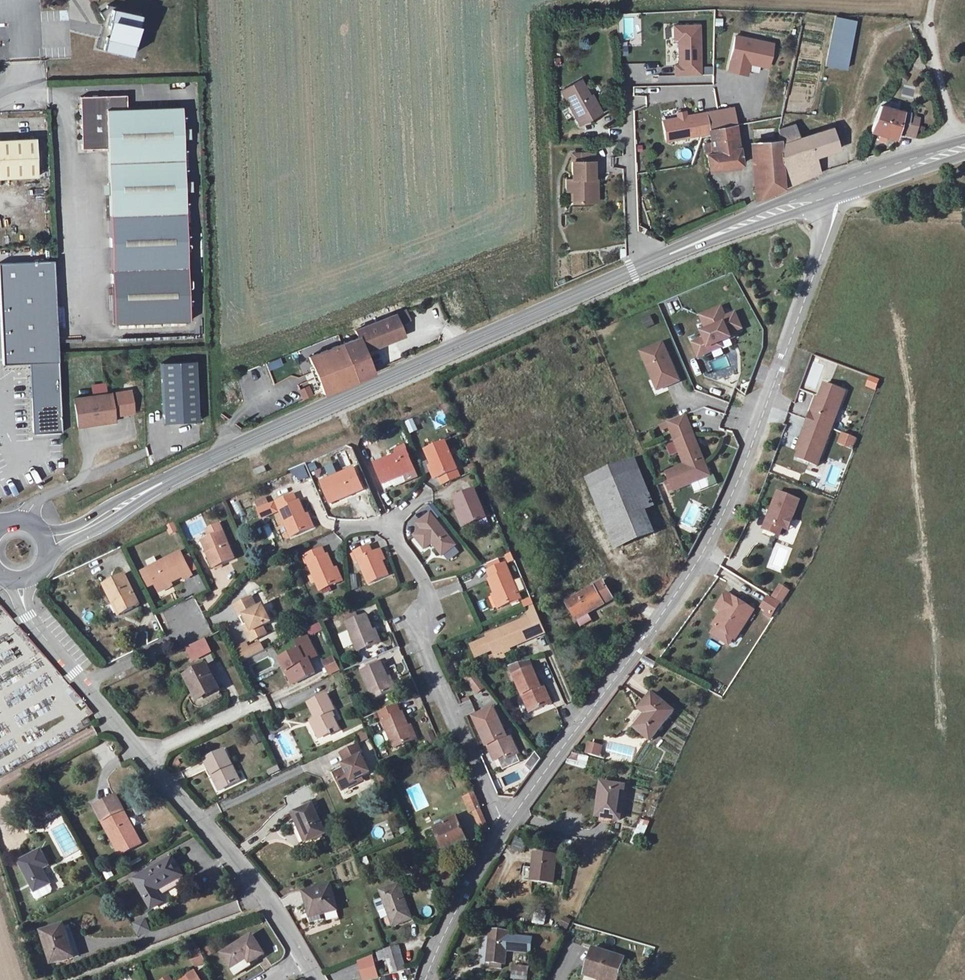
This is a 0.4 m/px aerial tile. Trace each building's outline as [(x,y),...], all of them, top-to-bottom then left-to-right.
[(136,30),(139,15),(117,10),(118,7),(107,5),(106,6),(99,12),(103,18),(108,25),(105,37),(99,35),(96,47),(131,55),(134,39),(131,38),(133,30),(136,30)] [(105,37),(108,25),(103,18),(99,35),(105,37)] [(846,67),(855,23),(835,19),(827,63),(846,67)] [(700,25),(674,25),(675,38),(679,38),(679,64),(675,64),(675,75),(701,74),(700,25)] [(735,37),(727,72),(746,76),(749,64),(749,62),(753,59),(758,60),(760,63),(768,65),(772,45),(735,37)] [(753,59),(749,62),(749,64),(767,68),(768,65),(760,63),(758,60),(753,59)] [(651,63),(652,83),(677,83),(676,75),(658,76),(658,62),(651,63)] [(581,74),(560,83),(578,129),(602,120),(598,111),(596,112),(592,102),(581,74)] [(126,95),(80,96),(82,149),(87,149),(92,149),(107,148),(113,323),(189,321),(182,107),(126,108),(126,95)] [(634,104),(646,104),(646,95),(634,96),(634,104)] [(905,107),(904,114),(904,116),(912,117),(914,108),(905,107)] [(742,164),(733,108),(698,114),(670,119),(673,139),(701,134),(702,137),(709,136),(710,142),(704,143),(708,169),(742,164)] [(904,116),(904,114),(882,109),(872,132),(882,135),(888,137),(897,140),(899,135),(916,138),(920,119),(912,117),(904,116)] [(766,113),(754,114),(755,126),(767,125),(766,113)] [(779,141),(779,145),(798,139),(793,124),(778,130),(779,141)] [(779,145),(779,141),(754,142),(758,199),(783,188),(819,172),(815,157),(838,149),(831,128),(798,139),(779,145)] [(37,176),(36,138),(0,140),(0,178),(37,176)] [(591,163),(569,163),(571,204),(588,203),(588,180),(592,180),(591,163)] [(32,433),(62,432),(53,260),(0,263),(0,312),(3,364),(29,362),(32,433)] [(728,323),(726,318),(722,308),(707,314),(709,320),(704,322),(709,333),(692,341),(699,358),(711,353),(710,348),(721,343),(731,339),(729,334),(733,333),(742,329),(737,319),(728,323)] [(323,394),(356,381),(374,374),(373,372),(365,351),(404,335),(399,324),(409,320),(405,310),(395,314),(355,330),(358,337),(342,344),(309,357),(323,394)] [(728,323),(737,319),(735,314),(726,318),(728,323)] [(643,319),(646,327),(655,324),(652,316),(643,319)] [(711,353),(723,348),(721,343),(710,348),(711,353)] [(671,368),(667,358),(669,357),(664,344),(641,353),(653,379),(659,382),(664,380),(667,387),(679,382),(673,367),(671,368)] [(269,371),(284,367),(282,359),(267,363),(269,371)] [(199,421),(196,361),(161,363),(164,423),(199,421)] [(866,387),(877,392),(881,381),(871,376),(866,387)] [(659,382),(653,379),(658,391),(667,387),(664,380),(659,382)] [(115,422),(114,416),(134,413),(131,391),(106,394),(104,384),(92,386),(93,396),(74,399),(78,427),(115,422)] [(818,466),(846,392),(825,384),(819,399),(814,413),(811,412),(804,432),(806,432),(801,447),(797,458),(818,466)] [(303,401),(314,396),(309,385),(298,390),(303,401)] [(686,414),(667,421),(685,466),(667,473),(670,481),(666,483),(669,492),(673,491),(674,492),(711,477),(686,414)] [(407,423),(411,434),(419,431),(414,420),(407,423)] [(838,446),(855,450),(858,438),(841,434),(838,446)] [(430,460),(435,471),(438,479),(458,470),(451,455),(456,453),(454,449),(449,451),(446,442),(426,451),(430,460)] [(391,478),(414,469),(407,451),(375,465),(383,484),(392,481),(391,478)] [(610,510),(641,498),(627,463),(595,476),(610,510)] [(254,471),(257,476),(267,472),(265,467),(254,471)] [(323,486),(329,500),(331,503),(363,489),(354,468),(322,482),(323,486)] [(392,481),(383,484),(385,489),(394,486),(395,486),(418,477),(414,469),(391,478),(392,481)] [(546,478),(549,485),(565,480),(562,472),(546,478)] [(692,485),(694,493),(719,487),(716,478),(692,485)] [(325,501),(329,500),(323,486),(319,487),(325,501)] [(488,517),(481,500),(476,489),(457,498),(463,511),(469,525),(488,517)] [(794,516),(800,501),(778,492),(764,530),(780,536),(783,528),(789,513),(794,516)] [(641,498),(610,510),(624,546),(656,533),(646,510),(655,507),(650,494),(641,498)] [(311,528),(305,515),(299,501),(297,502),(294,495),(258,510),(262,519),(280,511),(291,537),(311,528)] [(484,499),(481,500),(488,517),(492,515),(484,499)] [(665,529),(655,507),(646,510),(656,533),(665,529)] [(464,527),(467,526),(461,512),(458,514),(464,527)] [(788,530),(794,516),(789,513),(783,528),(788,530)] [(305,515),(311,528),(314,526),(308,514),(305,515)] [(425,549),(433,543),(443,555),(455,545),(431,514),(418,524),(423,530),(415,536),(425,549)] [(175,522),(167,526),(171,534),(179,530),(175,522)] [(202,541),(214,568),(235,560),(223,532),(202,541)] [(562,554),(575,548),(568,535),(556,541),(562,554)] [(355,552),(369,584),(388,575),(378,551),(373,553),(369,546),(355,552)] [(776,546),(770,567),(783,571),(789,549),(776,546)] [(305,556),(320,591),(340,582),(335,572),(328,555),(326,556),(322,549),(305,556)] [(158,589),(171,583),(184,576),(185,579),(192,575),(181,552),(148,569),(158,589)] [(494,603),(500,617),(522,607),(506,570),(489,578),(493,587),(488,589),(494,603)] [(125,575),(105,585),(113,603),(115,602),(122,614),(140,605),(125,575)] [(603,582),(567,602),(581,627),(592,621),(588,613),(613,599),(603,582)] [(171,583),(158,589),(160,592),(172,586),(171,583)] [(779,583),(761,612),(773,620),(791,591),(779,583)] [(736,640),(754,611),(727,593),(717,609),(722,612),(725,614),(716,628),(736,640)] [(254,598),(236,605),(241,617),(248,615),(255,631),(248,634),(252,642),(268,635),(264,625),(273,622),(265,606),(259,609),(254,598)] [(500,617),(494,603),(490,605),(497,619),(500,617)] [(531,616),(487,635),(489,639),(480,643),(485,655),(494,651),(496,656),(546,634),(534,604),(527,607),(531,616)] [(716,628),(725,614),(722,612),(713,626),(716,628)] [(248,615),(241,617),(248,634),(255,631),(248,615)] [(348,624),(359,652),(380,643),(369,615),(348,624)] [(310,636),(324,632),(322,625),(308,629),(310,636)] [(205,637),(185,646),(192,661),(212,651),(205,637)] [(281,659),(286,672),(290,670),(297,683),(316,673),(310,661),(318,656),(309,638),(296,643),(300,650),(281,659)] [(473,646),(478,658),(485,655),(480,643),(473,646)] [(241,662),(265,651),(262,645),(250,651),(247,644),(235,650),(241,662)] [(645,657),(642,663),(654,669),(657,663),(645,657)] [(341,671),(335,658),(323,663),(329,677),(341,671)] [(514,676),(533,668),(530,661),(510,667),(514,676)] [(362,672),(374,699),(393,691),(382,663),(362,672)] [(207,665),(185,677),(197,700),(219,689),(207,665)] [(533,668),(514,676),(522,696),(525,695),(533,712),(552,704),(544,686),(541,687),(533,668)] [(290,670),(286,672),(293,684),(297,683),(290,670)] [(465,679),(478,694),(486,688),(476,675),(465,679)] [(652,694),(639,710),(646,715),(635,728),(650,741),(674,712),(652,694)] [(314,720),(323,737),(330,733),(332,736),(333,735),(333,734),(340,730),(331,712),(335,710),(327,695),(309,704),(317,718),(314,720)] [(403,713),(400,714),(397,705),(375,714),(390,750),(414,740),(403,713)] [(505,756),(507,759),(518,754),(510,736),(507,737),(497,716),(492,710),(474,718),(488,746),(491,744),(498,759),(505,756)] [(323,737),(314,720),(311,721),(320,738),(323,737)] [(361,744),(370,741),(367,731),(357,734),(361,744)] [(337,745),(342,754),(358,746),(354,737),(337,745)] [(491,744),(488,746),(495,761),(498,759),(491,744)] [(604,748),(591,744),(588,754),(601,758),(604,748)] [(358,746),(342,754),(347,764),(346,765),(347,768),(341,772),(350,789),(362,783),(360,780),(369,775),(371,774),(363,757),(364,757),(358,746)] [(216,774),(223,789),(240,781),(225,751),(205,761),(212,775),(216,774)] [(532,772),(541,760),(537,755),(526,767),(532,772)] [(580,756),(577,767),(588,770),(591,758),(580,756)] [(220,791),(223,789),(216,774),(212,775),(220,791)] [(597,817),(613,819),(620,821),(625,787),(602,784),(597,817)] [(474,793),(464,798),(471,813),(473,812),(483,834),(490,831),(481,808),(474,793)] [(308,842),(326,834),(314,804),(313,805),(312,801),(303,805),(305,808),(295,813),(308,842)] [(120,845),(116,847),(120,855),(142,844),(123,810),(104,820),(115,840),(117,839),(120,845)] [(435,830),(442,847),(444,851),(467,841),(457,817),(434,827),(435,830)] [(102,821),(116,847),(120,845),(117,839),(115,840),(104,820),(102,821)] [(640,820),(634,845),(643,847),(649,822),(640,820)] [(437,849),(442,847),(435,830),(426,834),(432,848),(435,846),(437,849)] [(525,853),(527,840),(514,838),(512,852),(525,853)] [(20,861),(37,892),(50,886),(41,868),(50,863),(43,849),(20,861)] [(535,854),(531,882),(554,884),(557,856),(535,854)] [(173,858),(135,880),(152,909),(163,903),(156,891),(183,876),(173,858)] [(384,899),(390,916),(393,926),(411,919),(399,885),(381,891),(384,899)] [(304,893),(310,914),(311,918),(321,915),(337,911),(331,886),(304,893)] [(382,919),(390,916),(384,899),(375,902),(382,919)] [(532,923),(545,926),(548,912),(536,909),(532,923)] [(565,917),(561,927),(569,930),(573,921),(565,917)] [(137,937),(151,935),(149,920),(135,923),(137,937)] [(52,964),(74,958),(64,926),(42,933),(52,964)] [(492,930),(489,963),(506,965),(510,931),(492,930)] [(250,964),(257,959),(265,954),(252,936),(223,954),(232,969),(247,959),(250,964)] [(399,946),(384,951),(391,974),(406,970),(399,946)] [(618,979),(624,959),(593,949),(585,976),(599,979),(602,979),(604,975),(618,979)] [(192,959),(197,969),(207,964),(202,954),(192,959)] [(359,962),(363,976),(378,972),(374,956),(359,962)] [(258,962),(257,959),(250,964),(247,959),(232,969),(236,976),(258,962)] [(513,972),(513,979),(516,979),(531,979),(532,969),(525,967),(525,973),(513,972)]
